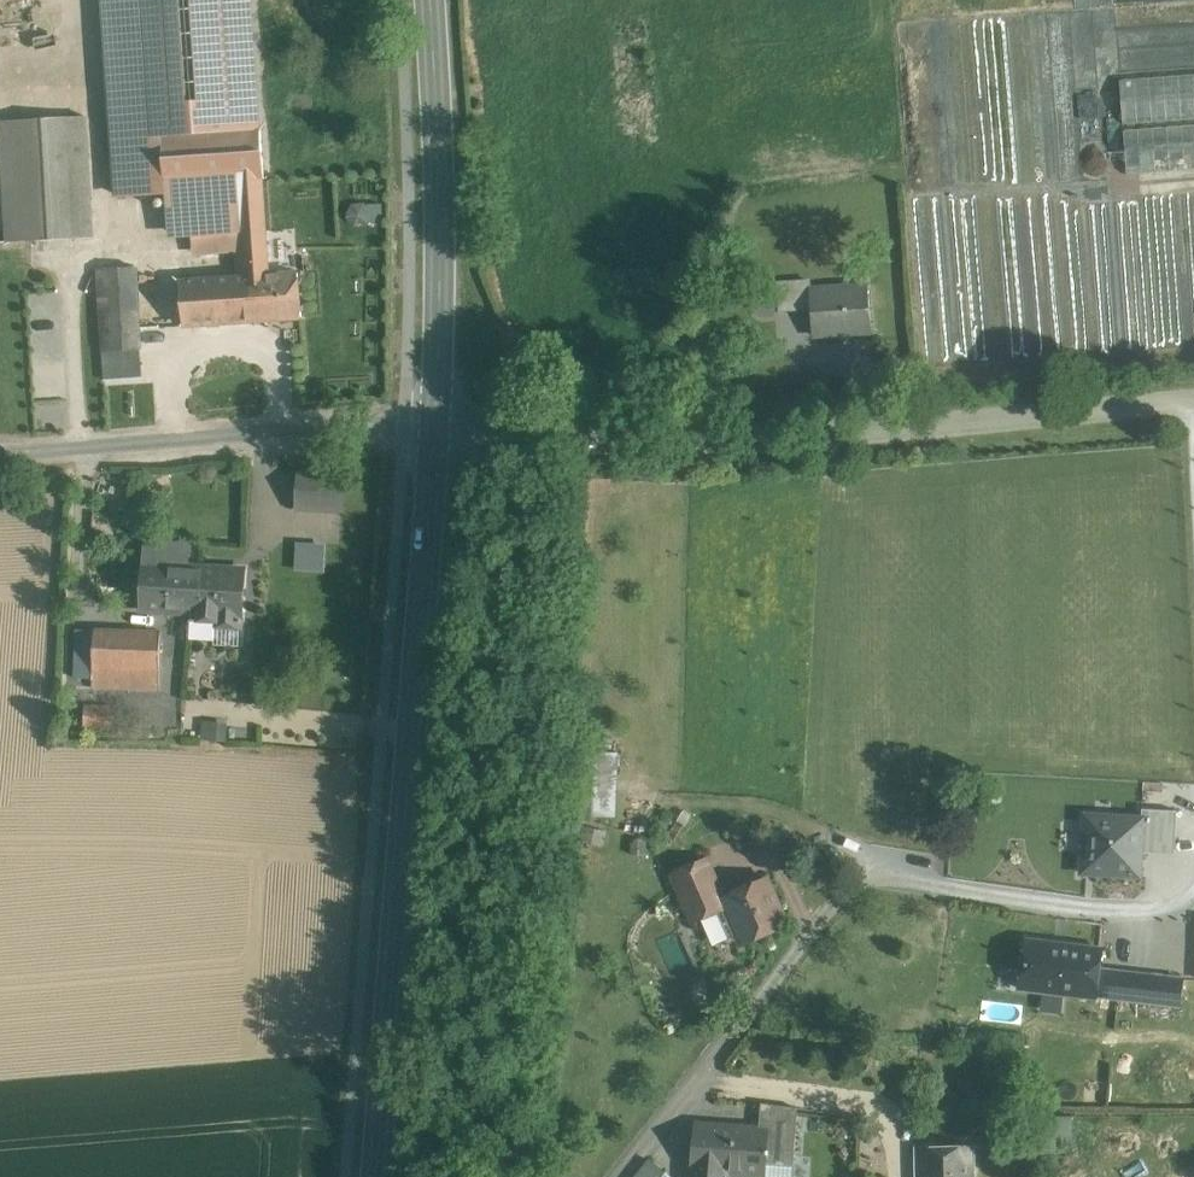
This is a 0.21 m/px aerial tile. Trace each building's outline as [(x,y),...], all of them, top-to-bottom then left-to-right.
[(113,197),(165,194),(161,136),(259,130),(251,0),(101,0),(113,197)] [(1120,80),(1124,124),(1193,119),(1193,75),(1120,80)] [(99,116),(0,122),(8,243),(107,237),(99,116)] [(1124,130),(1127,173),(1193,169),(1193,125),(1124,130)] [(259,130),(161,136),(165,194),(166,210),(239,205),(242,246),(235,247),(237,277),(260,276),(269,275),(262,178),(264,178),(261,130),(259,130)] [(239,205),(166,210),(170,251),(235,247),(242,246),(239,205)] [(136,267),(99,269),(100,289),(137,286),(136,267)] [(269,275),(260,276),(263,319),(303,317),(299,273),(269,275)] [(237,277),(180,281),(184,325),(263,319),(260,276),(237,277)] [(809,281),(775,284),(778,313),(810,310),(809,292),(810,292),(809,281)] [(137,286),(100,289),(107,380),(143,377),(137,286)] [(810,292),(809,292),(810,310),(812,337),(871,332),(868,287),(810,292)] [(343,475),(299,472),(297,508),(341,511),(343,475)] [(203,569),(144,565),(141,608),(191,611),(191,610),(199,611),(203,569)] [(245,572),(203,569),(199,611),(191,610),(191,611),(190,618),(189,618),(188,636),(214,638),(214,628),(239,629),(240,613),(243,613),(245,572)] [(94,630),(78,629),(76,679),(92,679),(94,630)] [(160,632),(94,630),(92,679),(91,687),(159,690),(160,632)] [(113,707),(84,706),(83,725),(112,726),(113,707)] [(205,720),(205,739),(227,739),(228,721),(205,720)] [(572,773),(571,815),(590,816),(615,816),(616,774),(593,774),(572,773)] [(1146,821),(1081,815),(1076,877),(1141,882),(1146,821)] [(706,859),(673,874),(694,921),(722,909),(716,896),(721,893),(706,859)] [(766,879),(727,896),(734,913),(731,914),(743,943),(769,931),(766,925),(783,918),(766,879)] [(1149,974),(1099,968),(1101,949),(1045,942),(1048,922),(1029,920),(1020,988),(1095,997),(1096,996),(1145,1002),(1149,974)] [(1184,978),(1149,974),(1145,1002),(1181,1006),(1184,978)] [(798,1107),(763,1103),(761,1120),(797,1123),(798,1107)] [(1053,1137),(1073,1137),(1072,1116),(1052,1116),(1053,1137)] [(697,1123),(692,1170),(691,1176),(727,1176),(728,1172),(786,1176),(792,1176),(797,1123),(761,1120),(761,1127),(697,1123)] [(918,1148),(919,1176),(972,1176),(971,1147),(918,1148)] [(650,1159),(635,1176),(671,1176),(650,1159)]
